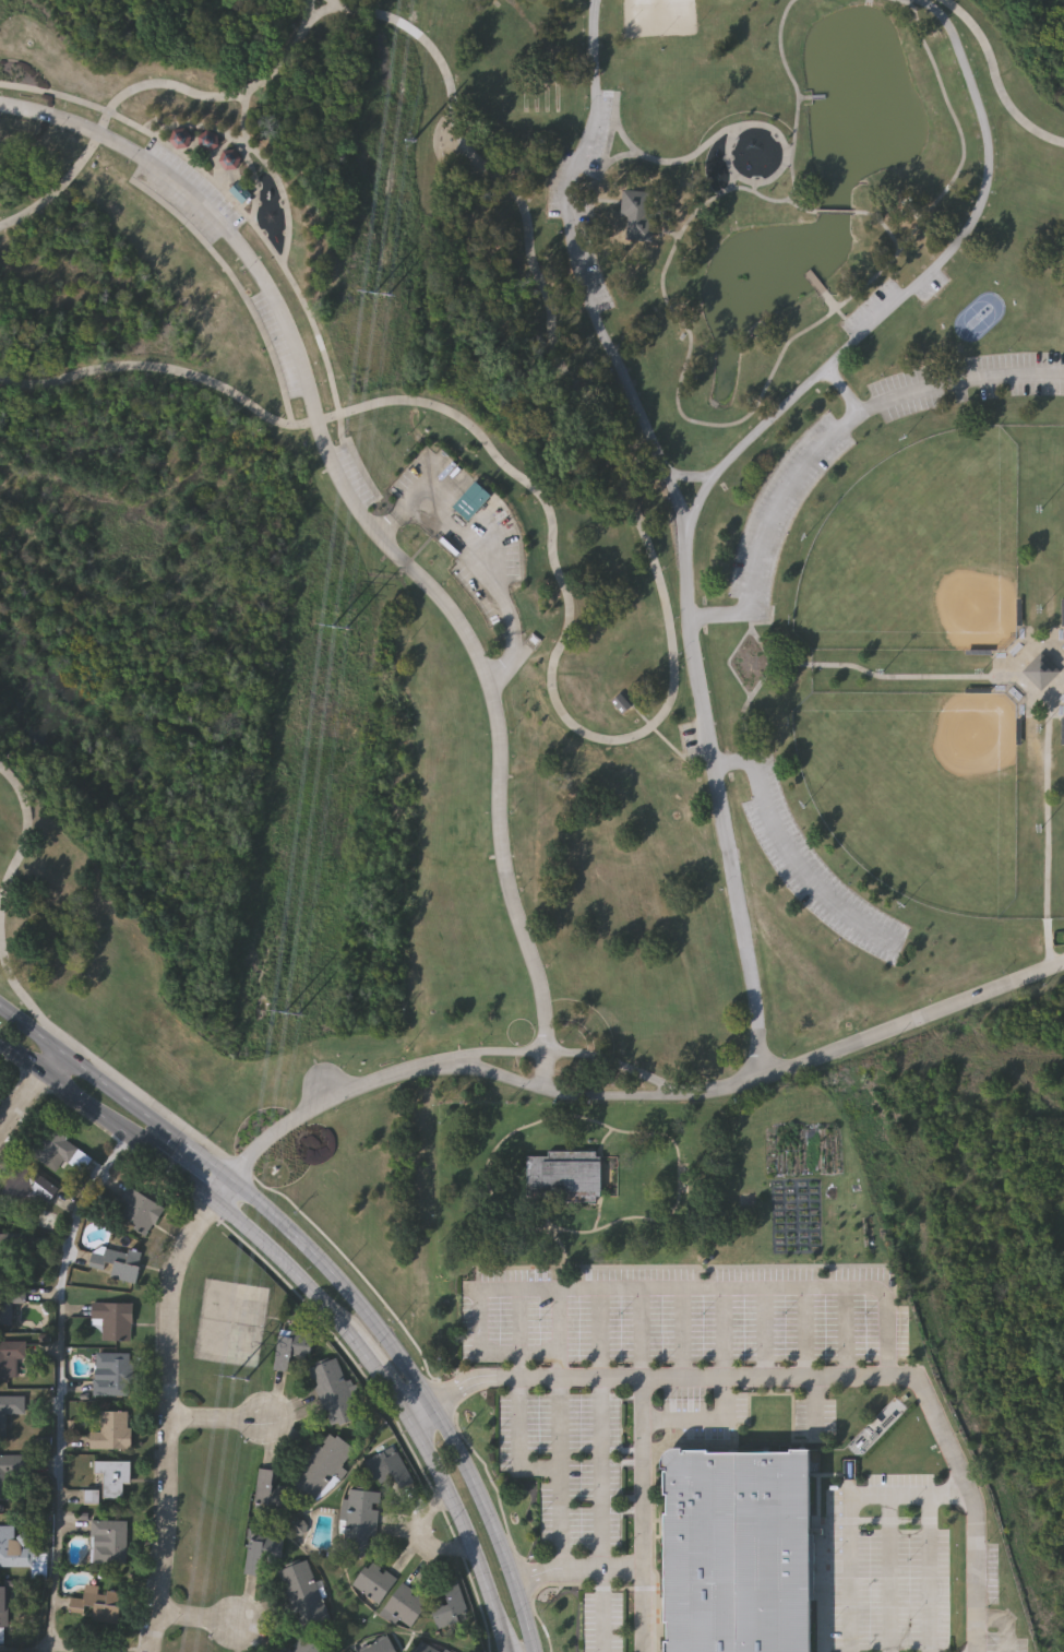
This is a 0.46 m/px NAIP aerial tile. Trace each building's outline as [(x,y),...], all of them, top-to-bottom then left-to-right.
[(221,140),(204,140),(205,154),(222,153),(221,140)] [(778,148),(741,145),(739,177),(775,180),(778,148)] [(234,196),(248,207),(255,197),(241,187),(234,196)] [(624,220),(631,220),(629,242),(652,245),(657,196),(627,193),(624,220)] [(497,500),(482,485),(457,510),(472,525),(497,500)] [(614,701),(623,715),(630,710),(622,697),(614,701)] [(60,1158),(53,1168),(29,1152),(51,1120),(71,1134),(67,1140),(79,1149),(68,1164),(60,1158)] [(599,1202),(599,1157),(530,1156),(530,1201),(599,1202)] [(19,1209),(0,1195),(0,1190),(22,1161),(59,1189),(48,1203),(33,1190),(19,1209)] [(165,1209),(146,1236),(111,1213),(131,1186),(165,1209)] [(26,1272),(0,1272),(0,1233),(26,1233),(26,1272)] [(139,1283),(110,1280),(112,1264),(92,1263),(94,1247),(142,1251),(139,1283)] [(12,1324),(0,1324),(0,1285),(26,1286),(25,1303),(12,1303),(12,1324)] [(133,1341),(101,1341),(101,1324),(92,1324),(92,1303),(133,1303),(133,1341)] [(273,1370),(278,1335),(292,1338),(292,1332),(313,1335),(310,1358),(292,1355),(290,1372),(273,1370)] [(17,1380),(0,1380),(0,1341),(27,1342),(27,1358),(17,1358),(17,1380)] [(95,1395),(95,1353),(133,1353),(133,1395),(95,1395)] [(309,1369),(338,1359),(360,1417),(330,1428),(309,1369)] [(5,1440),(0,1440),(0,1395),(26,1395),(26,1415),(5,1415),(5,1440)] [(132,1449),(91,1449),(91,1431),(101,1431),(101,1411),(132,1411),(132,1449)] [(356,1451),(318,1501),(291,1482),(330,1431),(356,1451)] [(660,1651),(814,1651),(814,1447),(660,1447),(660,1651)] [(394,1448),(414,1484),(402,1490),(394,1476),(378,1485),(366,1463),(394,1448)] [(9,1500),(0,1500),(0,1455),(33,1455),(33,1475),(9,1476),(9,1500)] [(132,1485),(125,1485),(125,1499),(94,1499),(94,1461),(132,1461),(132,1485)] [(287,1513),(253,1511),(256,1471),(275,1472),(274,1487),(289,1488),(287,1513)] [(378,1493),(375,1555),(344,1554),(347,1491),(378,1493)] [(128,1562),(92,1562),(92,1520),(128,1520),(128,1562)] [(29,1567),(0,1567),(0,1526),(29,1526),(29,1567)] [(273,1540),(270,1577),(244,1574),(248,1537),(273,1540)] [(331,1620),(304,1631),(282,1571),(308,1561),(331,1620)] [(397,1579),(381,1604),(352,1586),(369,1561),(397,1579)] [(470,1617),(439,1629),(431,1609),(447,1603),(440,1583),(455,1578),(470,1617)] [(384,1608),(402,1583),(428,1602),(410,1628),(384,1608)] [(9,1625),(0,1625),(0,1586),(9,1586),(9,1625)] [(72,1597),(84,1598),(85,1588),(123,1591),(121,1620),(71,1617),(72,1597)] [(300,1636),(324,1651),(289,1651),(300,1636)] [(388,1636),(397,1651),(359,1651),(388,1636)] [(420,1643),(437,1651),(416,1651),(420,1643)]
